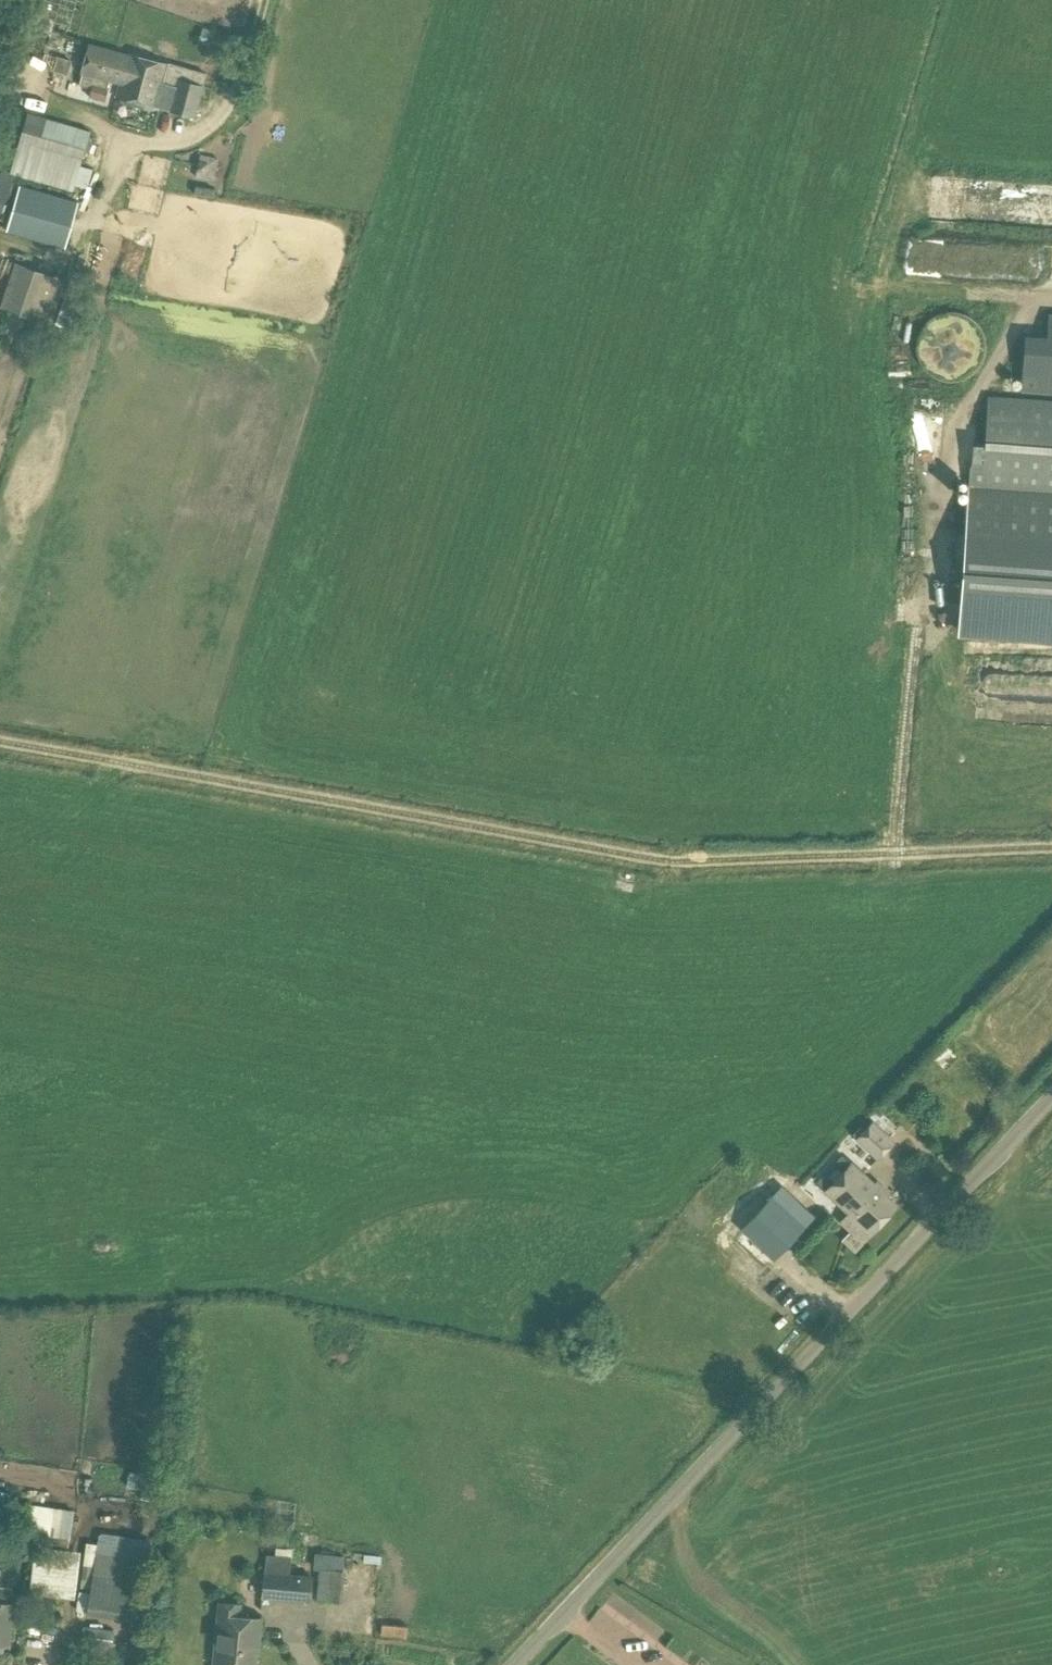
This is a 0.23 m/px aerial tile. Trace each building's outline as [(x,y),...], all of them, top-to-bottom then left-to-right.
[(82,73),(79,85),(90,88),(88,97),(105,101),(107,93),(110,81),(113,81),(120,83),(123,84),(128,54),(90,44),(82,73)] [(120,83),(117,96),(120,97),(158,107),(169,64),(129,54),(129,55),(128,54),(123,84),(120,83)] [(177,78),(169,110),(194,116),(202,84),(177,78)] [(16,152),(11,173),(13,174),(72,190),(74,185),(86,188),(92,169),(80,165),(90,130),(44,116),(27,112),(26,119),(21,136),(16,152)] [(195,148),(190,170),(208,174),(213,152),(195,148)] [(150,168),(160,168),(160,183),(179,183),(179,172),(189,172),(189,151),(138,150),(138,177),(150,178),(150,168)] [(13,174),(11,173),(0,170),(0,172),(0,222),(13,174)] [(76,201),(20,185),(6,231),(63,247),(76,201)] [(942,259),(945,251),(922,244),(920,252),(942,259)] [(4,308),(48,322),(62,279),(18,265),(4,308)] [(84,285),(70,280),(55,325),(69,329),(84,285)] [(920,363),(922,365),(925,369),(925,370),(929,373),(933,376),(936,378),(939,379),(945,381),(948,381),(952,381),(957,381),(961,380),(962,379),(966,378),(968,376),(969,376),(972,374),(973,373),(975,372),(977,370),(978,368),(980,365),(982,362),(983,359),(984,356),(985,354),(985,352),(986,350),(985,347),(986,344),(986,342),(985,338),(984,336),(984,334),(982,331),(981,328),(979,326),(978,324),(976,321),(973,320),(970,317),(969,316),(967,316),(965,314),(963,313),(958,312),(955,312),(952,311),(949,311),(944,312),(940,313),(936,315),(933,316),(931,318),(928,320),(925,323),(922,326),(921,328),(920,330),(919,332),(917,338),(917,340),(916,343),(916,346),(916,349),(916,351),(917,353),(918,356),(919,359),(919,361),(920,363)] [(1022,390),(1051,392),(1051,314),(1049,314),(1047,337),(1026,335),(1022,390)] [(989,396),(986,444),(973,443),(959,628),(1051,635),(1051,401),(989,396)] [(889,1135),(874,1121),(855,1139),(879,1161),(896,1141),(889,1135)] [(854,1182),(843,1172),(826,1189),(850,1212),(841,1221),(862,1241),(897,1204),(887,1195),(889,1193),(883,1186),(880,1189),(863,1173),(854,1182)] [(744,1230),(735,1239),(762,1266),(812,1214),(782,1185),(741,1228),(744,1230)] [(79,1508),(28,1504),(25,1534),(50,1536),(48,1557),(75,1560),(79,1508)] [(86,1612),(138,1620),(146,1573),(150,1549),(125,1545),(123,1555),(114,1554),(115,1543),(98,1540),(94,1565),(86,1612)] [(313,1557),(333,1557),(333,1544),(313,1544),(313,1557)] [(265,1555),(263,1572),(261,1600),(310,1604),(311,1576),(289,1574),(290,1557),(265,1555)] [(231,1561),(231,1574),(247,1573),(247,1560),(231,1561)] [(317,1601),(341,1602),(345,1569),(320,1567),(317,1601)] [(9,1644),(13,1603),(0,1601),(0,1643),(9,1644)] [(255,1637),(258,1637),(260,1618),(238,1616),(239,1604),(220,1602),(214,1664),(252,1664),(255,1637)] [(110,1648),(112,1631),(83,1626),(80,1644),(110,1648)]
